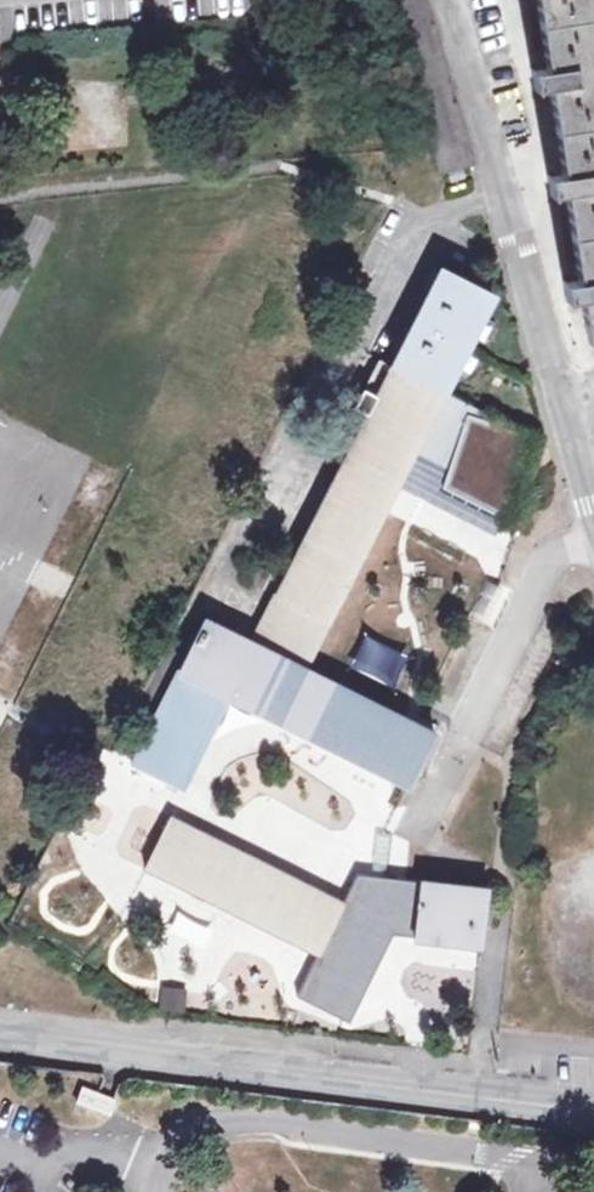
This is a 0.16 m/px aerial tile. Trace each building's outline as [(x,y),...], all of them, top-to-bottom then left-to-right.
[(548,69),(533,72),(535,80),(535,88),(551,87),(564,175),(549,178),(551,187),(552,192),(551,195),(566,192),(580,281),(565,284),(566,289),(567,292),(567,296),(567,300),(583,298),(589,342),(593,342),(593,0),(538,0),(548,69)] [(252,645),(301,670),(394,487),(411,451),(448,469),(438,489),(501,519),(502,520),(529,436),(443,394),(491,299),(443,273),(422,313),(418,311),(411,325),(415,327),(252,645)] [(493,536),(501,519),(438,489),(448,469),(411,451),(394,487),(493,536)] [(301,670),(252,645),(206,622),(133,766),(181,791),(227,696),(408,786),(432,736),(301,670)] [(172,818),(147,869),(319,956),(300,993),(350,1018),(379,960),(394,931),(416,934),(415,939),(482,947),(489,891),(387,878),(359,875),(344,904),(172,818)] [(148,880),(140,896),(154,903),(162,888),(148,880)] [(86,1090),(79,1106),(111,1118),(117,1102),(86,1090)]
